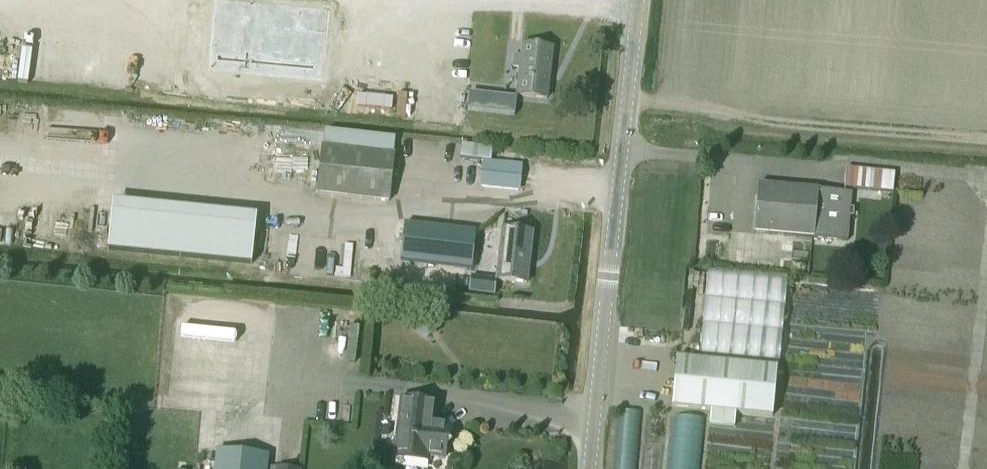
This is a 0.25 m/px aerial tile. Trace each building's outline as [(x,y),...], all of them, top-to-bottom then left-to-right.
[(215,0),(208,71),(322,81),(328,11),(215,0)] [(11,11),(5,71),(124,83),(130,23),(11,11)] [(514,57),(513,69),(519,69),(517,97),(546,100),(552,49),(523,46),(522,58),(514,57)] [(468,96),(467,111),(483,113),(485,97),(468,96)] [(278,143),(275,176),(288,177),(289,157),(294,157),(291,182),(307,184),(306,191),(317,193),(317,195),(389,202),(394,155),(393,155),(395,140),(295,129),(294,144),(278,143)] [(462,145),(461,159),(491,162),(492,149),(462,145)] [(482,162),(480,189),(518,193),(520,166),(482,162)] [(846,169),(844,188),(893,192),(895,174),(846,169)] [(758,186),(753,233),(842,241),(846,194),(758,186)] [(404,225),(400,261),(472,269),(476,233),(404,225)] [(502,230),(496,281),(526,284),(532,234),(502,230)] [(490,280),(488,295),(494,296),(496,281),(490,280)] [(419,316),(408,330),(425,342),(435,329),(419,316)] [(676,359),(671,407),(710,411),(709,424),(734,427),(735,413),(772,417),(777,369),(676,359)] [(401,399),(395,457),(444,463),(448,423),(434,422),(436,403),(401,399)] [(215,468),(267,468),(268,457),(216,452),(215,468)]
